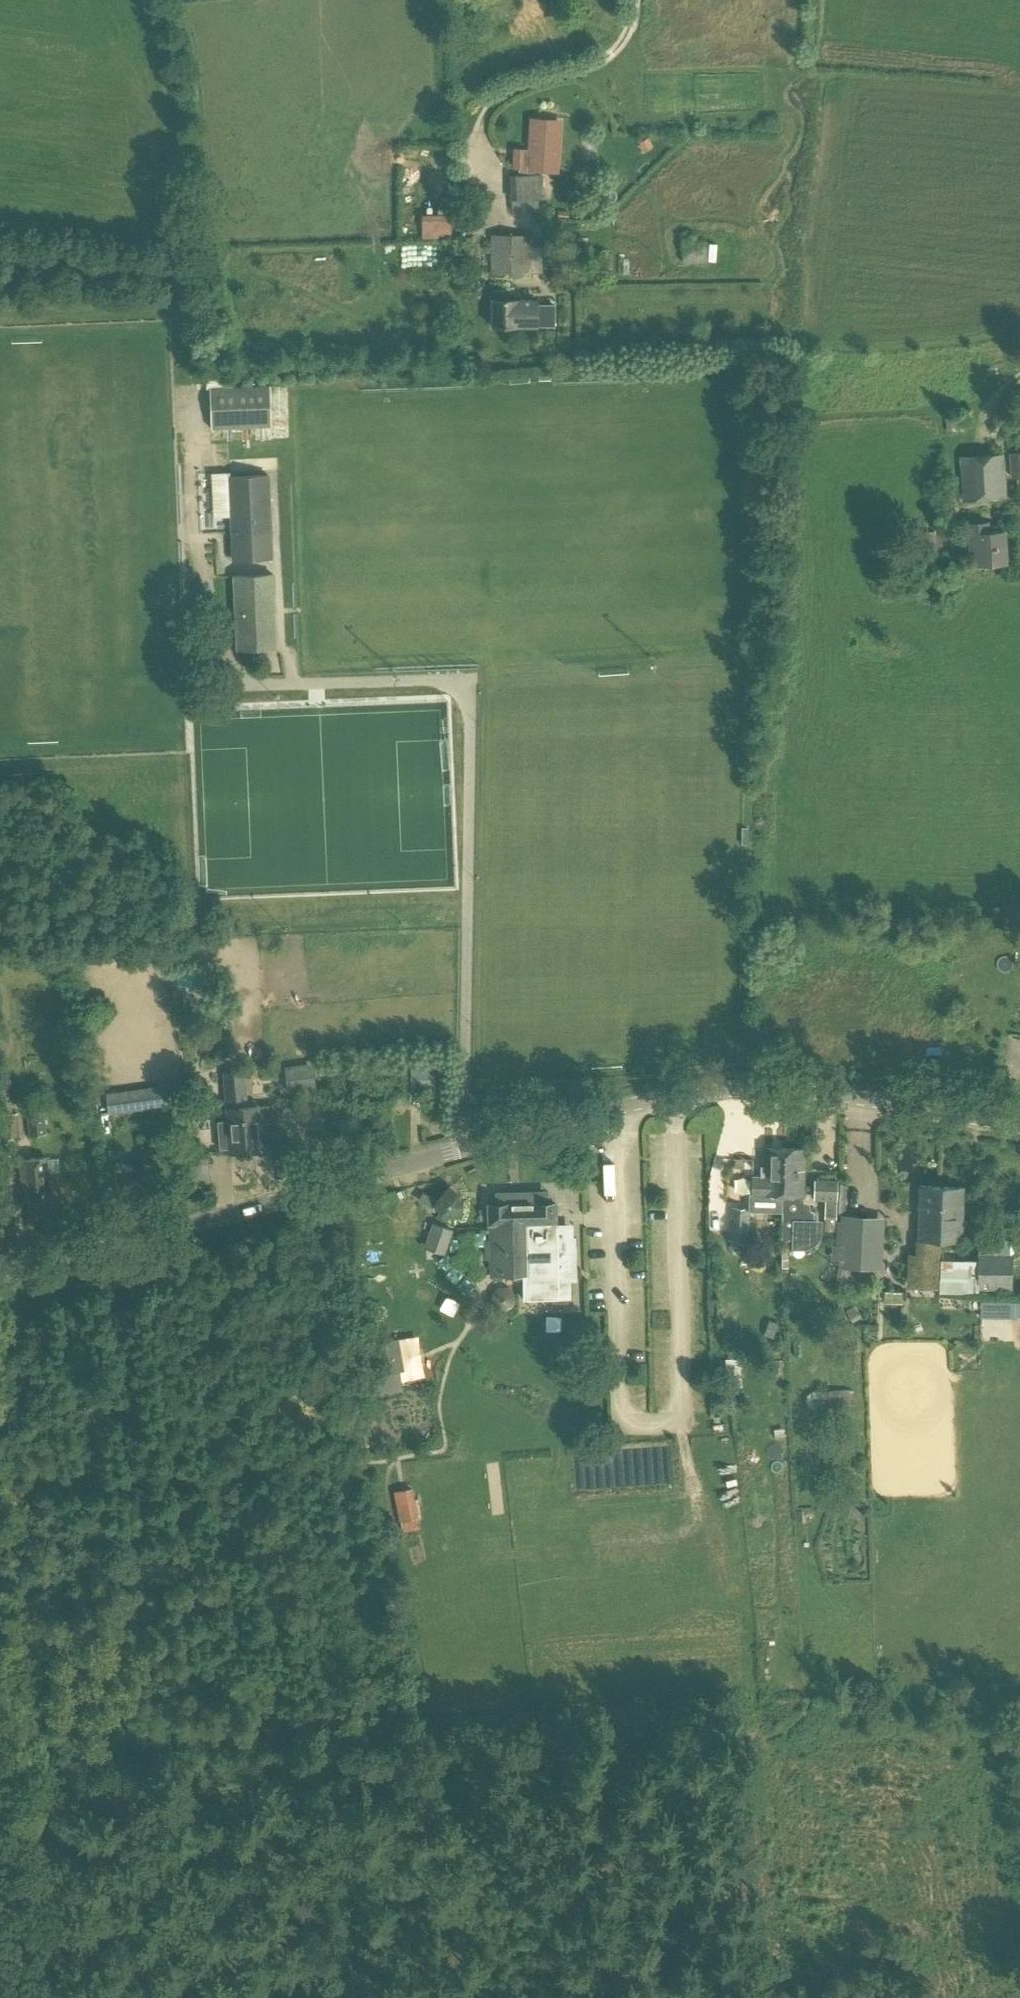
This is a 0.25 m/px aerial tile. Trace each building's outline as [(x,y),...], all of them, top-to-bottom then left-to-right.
[(556,171),(559,123),(532,121),(529,169),(556,171)] [(549,197),(549,171),(516,171),(516,196),(549,197)] [(490,275),(529,276),(530,234),(491,234),(490,275)] [(683,262),(707,263),(706,241),(683,242),(683,262)] [(492,299),(492,325),(553,325),(553,304),(537,304),(537,300),(518,300),(518,299),(492,299)] [(210,390),(211,429),(271,428),(270,389),(210,390)] [(1012,477),(1019,476),(1019,453),(1010,454),(1012,477)] [(960,457),(962,501),(1006,499),(1003,454),(960,457)] [(272,558),(269,475),(230,476),(233,560),(272,558)] [(968,522),(970,549),(975,549),(976,565),(1006,563),(1004,530),(988,531),(987,521),(968,522)] [(234,576),(237,650),(275,648),(272,574),(234,576)] [(285,1068),(287,1089),(316,1085),(313,1065),(285,1068)] [(409,1066),(409,1084),(434,1084),(434,1066),(409,1066)] [(228,1120),(216,1121),(218,1149),(230,1148),(231,1153),(247,1151),(243,1102),(246,1101),(244,1076),(225,1078),(228,1112),(228,1120)] [(169,1083),(107,1092),(110,1114),(172,1104),(169,1083)] [(246,1101),(243,1102),(247,1151),(263,1150),(261,1131),(272,1131),(270,1106),(259,1106),(259,1104),(246,1105),(246,1101)] [(27,1111),(29,1136),(47,1134),(44,1109),(27,1111)] [(1,1139),(20,1137),(18,1113),(0,1114),(0,1133),(1,1139)] [(753,1177),(752,1195),(784,1196),(786,1149),(765,1148),(764,1177),(753,1177)] [(782,1229),(782,1241),(792,1238),(792,1244),(802,1244),(804,1244),(805,1244),(806,1243),(807,1243),(809,1242),(810,1242),(811,1241),(812,1240),(813,1239),(814,1238),(815,1237),(815,1236),(816,1235),(817,1233),(817,1232),(817,1231),(818,1221),(814,1221),(814,1212),(810,1211),(811,1209),(811,1208),(811,1207),(810,1206),(810,1205),(809,1205),(809,1204),(808,1203),(807,1203),(806,1202),(805,1202),(804,1202),(806,1150),(786,1149),(784,1196),(782,1229)] [(47,1157),(20,1160),(25,1204),(52,1201),(49,1172),(59,1171),(57,1158),(47,1159),(47,1157)] [(813,1204),(825,1204),(837,1205),(838,1184),(813,1183),(813,1204)] [(917,1240),(916,1254),(940,1255),(941,1241),(942,1241),(944,1204),(937,1204),(938,1186),(919,1185),(917,1240)] [(938,1186),(937,1204),(944,1204),(942,1241),(960,1242),(963,1187),(943,1186),(938,1186)] [(849,1207),(861,1204),(857,1190),(845,1193),(849,1207)] [(456,1194),(444,1192),(435,1203),(440,1215),(460,1218),(461,1206),(456,1194)] [(576,1279),(575,1237),(570,1237),(569,1227),(563,1227),(556,1227),(555,1202),(518,1203),(490,1203),(491,1275),(524,1275),(524,1298),(571,1297),(570,1279),(576,1279)] [(824,1234),(836,1234),(837,1205),(825,1204),(824,1234)] [(730,1238),(732,1238),(731,1249),(746,1250),(746,1239),(749,1239),(750,1209),(731,1207),(730,1238)] [(880,1221),(844,1219),(842,1263),(878,1265),(880,1221)] [(422,1250),(443,1258),(452,1232),(431,1225),(422,1250)] [(910,1254),(909,1284),(939,1285),(940,1255),(916,1254),(910,1254)] [(978,1294),(979,1289),(1012,1290),(1012,1255),(978,1254),(978,1261),(940,1260),(939,1292),(978,1294)] [(1016,1310),(1017,1290),(985,1290),(985,1309),(1016,1310)] [(764,1332),(773,1335),(776,1328),(777,1324),(768,1321),(766,1329),(764,1332)] [(392,1338),(363,1343),(371,1392),(401,1387),(398,1369),(392,1338)] [(410,1487),(394,1490),(399,1518),(416,1515),(410,1487)]
